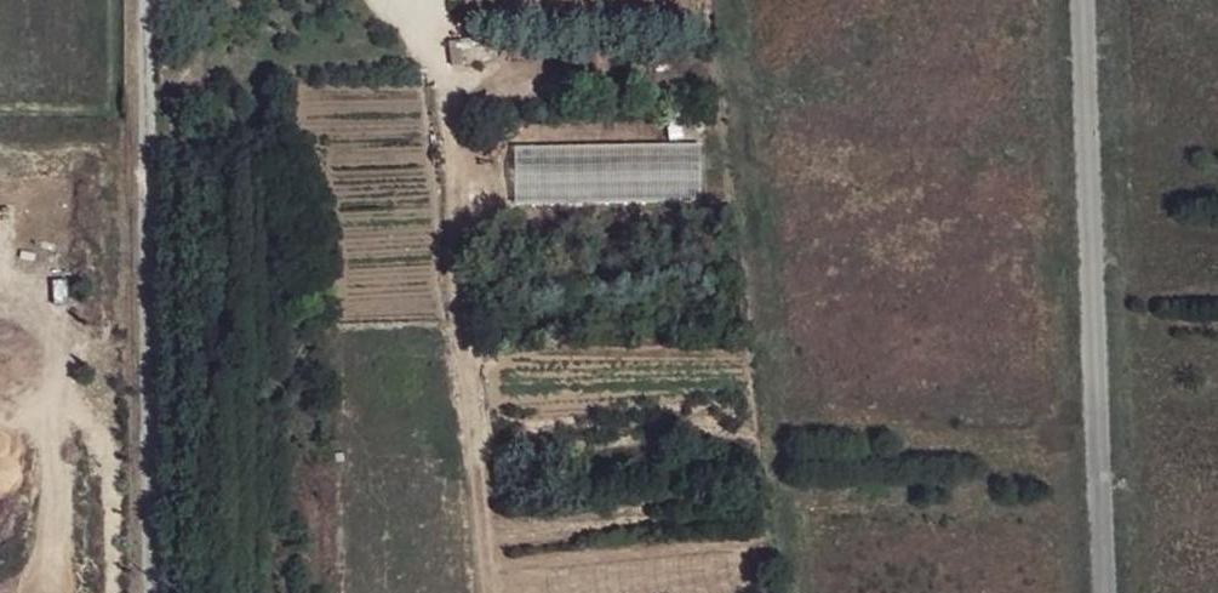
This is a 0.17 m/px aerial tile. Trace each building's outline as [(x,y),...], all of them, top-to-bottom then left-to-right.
[(459,41),(449,43),(452,66),(463,65),(459,41)]
